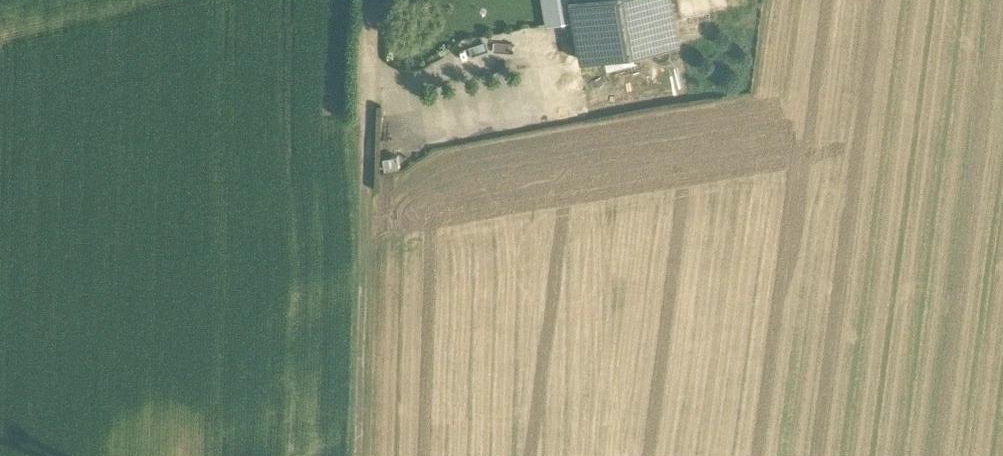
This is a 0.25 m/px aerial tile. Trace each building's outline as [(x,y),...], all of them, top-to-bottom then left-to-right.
[(546,23),(573,19),(570,0),(542,0),(546,23)] [(573,19),(580,59),(679,42),(672,0),(570,0),(573,19)]
